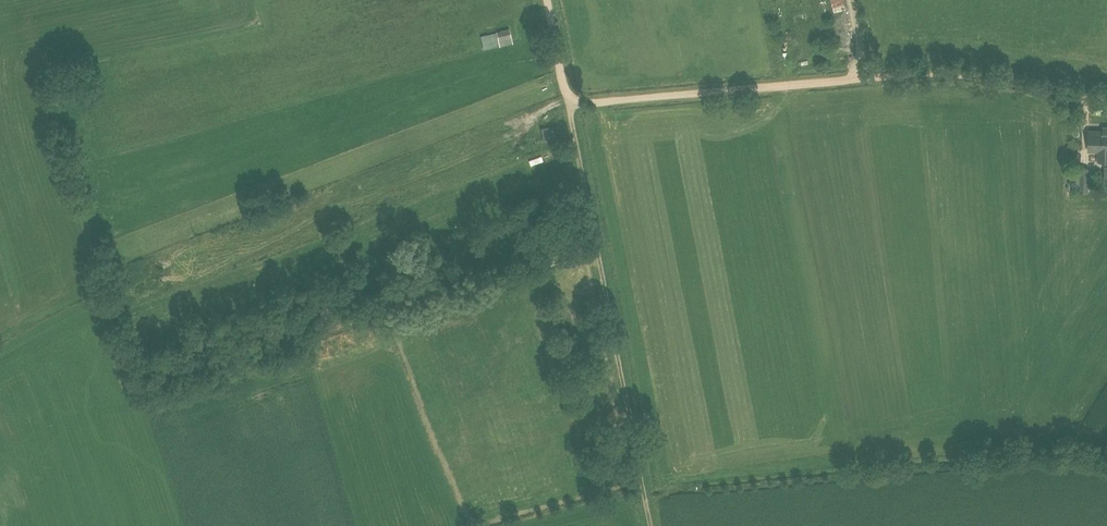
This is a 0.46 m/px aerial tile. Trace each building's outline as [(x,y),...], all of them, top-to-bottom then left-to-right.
[(833,12),(846,9),(844,0),(830,0),(833,12)] [(509,28),(497,31),(497,32),(499,42),(500,46),(513,43),(509,28)] [(542,38),(533,39),(536,58),(545,56),(542,38)] [(542,140),(555,137),(553,125),(539,127),(542,140)] [(1104,131),(1089,130),(1089,151),(1097,151),(1097,162),(1106,162),(1106,127),(1104,127),(1104,131)] [(529,164),(542,161),(540,156),(528,160),(529,164)] [(1089,167),(1080,167),(1080,185),(1089,185),(1089,167)]
